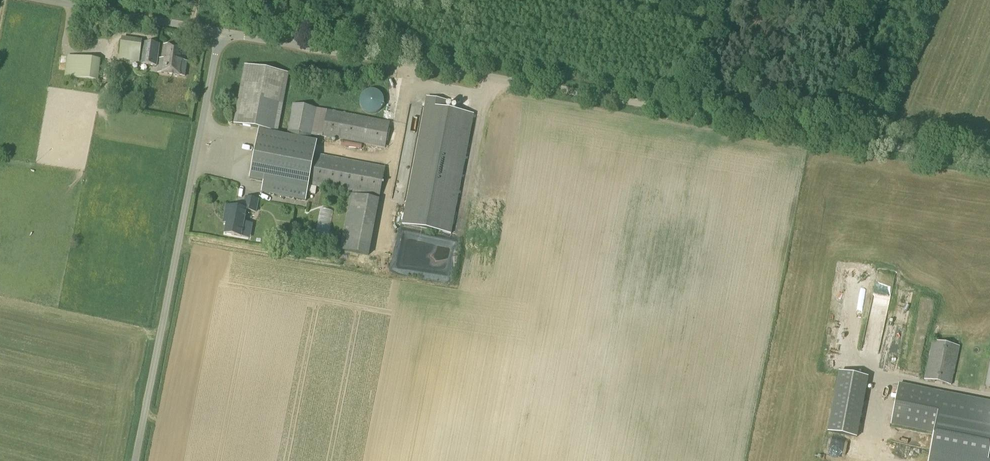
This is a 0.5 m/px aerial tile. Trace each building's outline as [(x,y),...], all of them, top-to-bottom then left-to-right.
[(139,63),(142,41),(122,38),(119,60),(139,63)] [(156,67),(159,45),(145,43),(142,64),(156,67)] [(184,76),(186,62),(185,62),(186,48),(165,45),(162,64),(159,64),(158,73),(184,76)] [(97,80),(99,60),(68,57),(65,77),(97,80)] [(120,72),(122,64),(114,63),(113,70),(120,72)] [(277,133),(287,73),(243,66),(233,125),(277,133)] [(364,98),(371,113),(385,106),(378,91),(364,98)] [(446,101),(427,98),(426,101),(402,225),(450,234),(473,115),(445,109),(446,101)] [(384,149),(389,123),(293,105),(287,136),(259,131),(249,180),(263,183),(261,193),(305,202),(309,186),(379,199),(385,168),(315,154),(317,142),(310,141),(311,136),(322,138),(322,137),(364,145),(364,147),(380,151),(381,148),(384,149)] [(248,142),(243,144),(247,152),(252,150),(248,142)] [(241,211),(225,208),(222,227),(225,227),(223,239),(238,242),(239,238),(247,239),(248,230),(241,229),(244,214),(255,216),(257,202),(243,200),(241,211)] [(951,386),(959,347),(932,341),(924,380),(951,386)] [(983,349),(975,349),(976,360),(983,359),(983,349)] [(866,389),(867,371),(837,369),(834,430),(860,431),(862,389),(866,389)] [(933,435),(929,460),(989,460),(989,402),(899,384),(890,426),(933,435)] [(899,440),(907,442),(909,433),(901,431),(899,440)]
